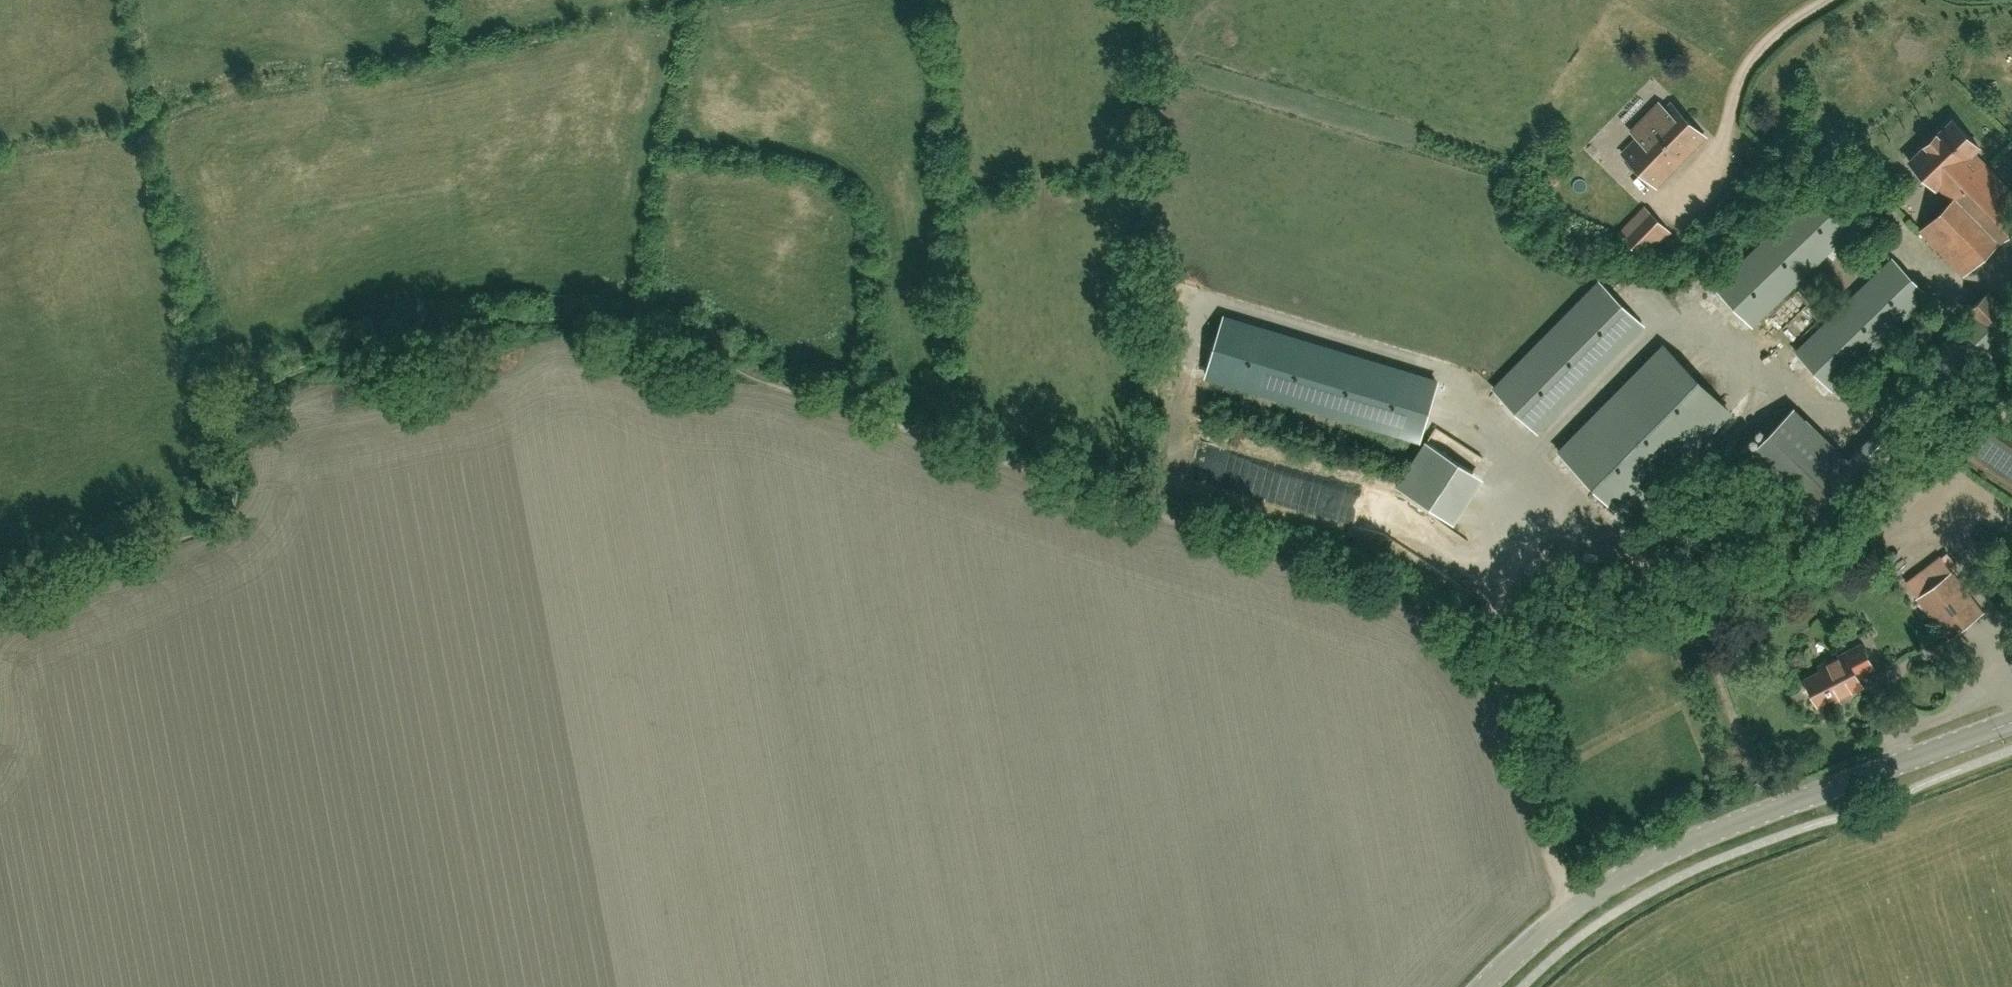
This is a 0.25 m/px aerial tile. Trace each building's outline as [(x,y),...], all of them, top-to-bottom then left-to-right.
[(1675,108),(1670,103),(1622,152),(1627,157),(1626,159),(1651,183),(1652,182),(1657,187),(1705,138),(1700,132),(1702,131),(1676,107),(1675,108)] [(1921,233),(1964,278),(2011,228),(2011,195),(1983,165),(1973,154),(1978,149),(1951,122),(1909,163),(1936,190),(1948,179),(1958,188),(1950,196),(1954,200),(1921,233)] [(1715,286),(1751,324),(1855,223),(1819,186),(1715,286)] [(1645,208),(1621,233),(1645,257),(1669,232),(1645,208)] [(1796,351),(1821,377),(1832,388),(1926,297),(1890,259),(1796,351)] [(1541,435),(1645,330),(1602,287),(1498,392),(1541,435)] [(1970,316),(1940,345),(1973,380),(2004,350),(2007,353),(2011,348),(2011,320),(1988,294),(1969,312),(1972,315),(1970,316)] [(1207,376),(1419,440),(1437,381),(1225,318),(1207,376)] [(1666,350),(1562,455),(1626,518),(1730,413),(1666,350)] [(1791,407),(1745,456),(1817,526),(1864,478),(1791,407)] [(1845,459),(1871,484),(1906,449),(1880,423),(1845,459)] [(1976,423),(1955,454),(2011,493),(2011,446),(1976,423)] [(1480,468),(1487,456),(1445,429),(1437,441),(1480,468)] [(1947,637),(1981,612),(1951,572),(1917,597),(1947,637)] [(1855,675),(1872,666),(1860,644),(1830,660),(1832,664),(1805,678),(1807,683),(1806,687),(1811,696),(1815,698),(1817,703),(1841,691),(1843,695),(1861,686),(1855,675)]
